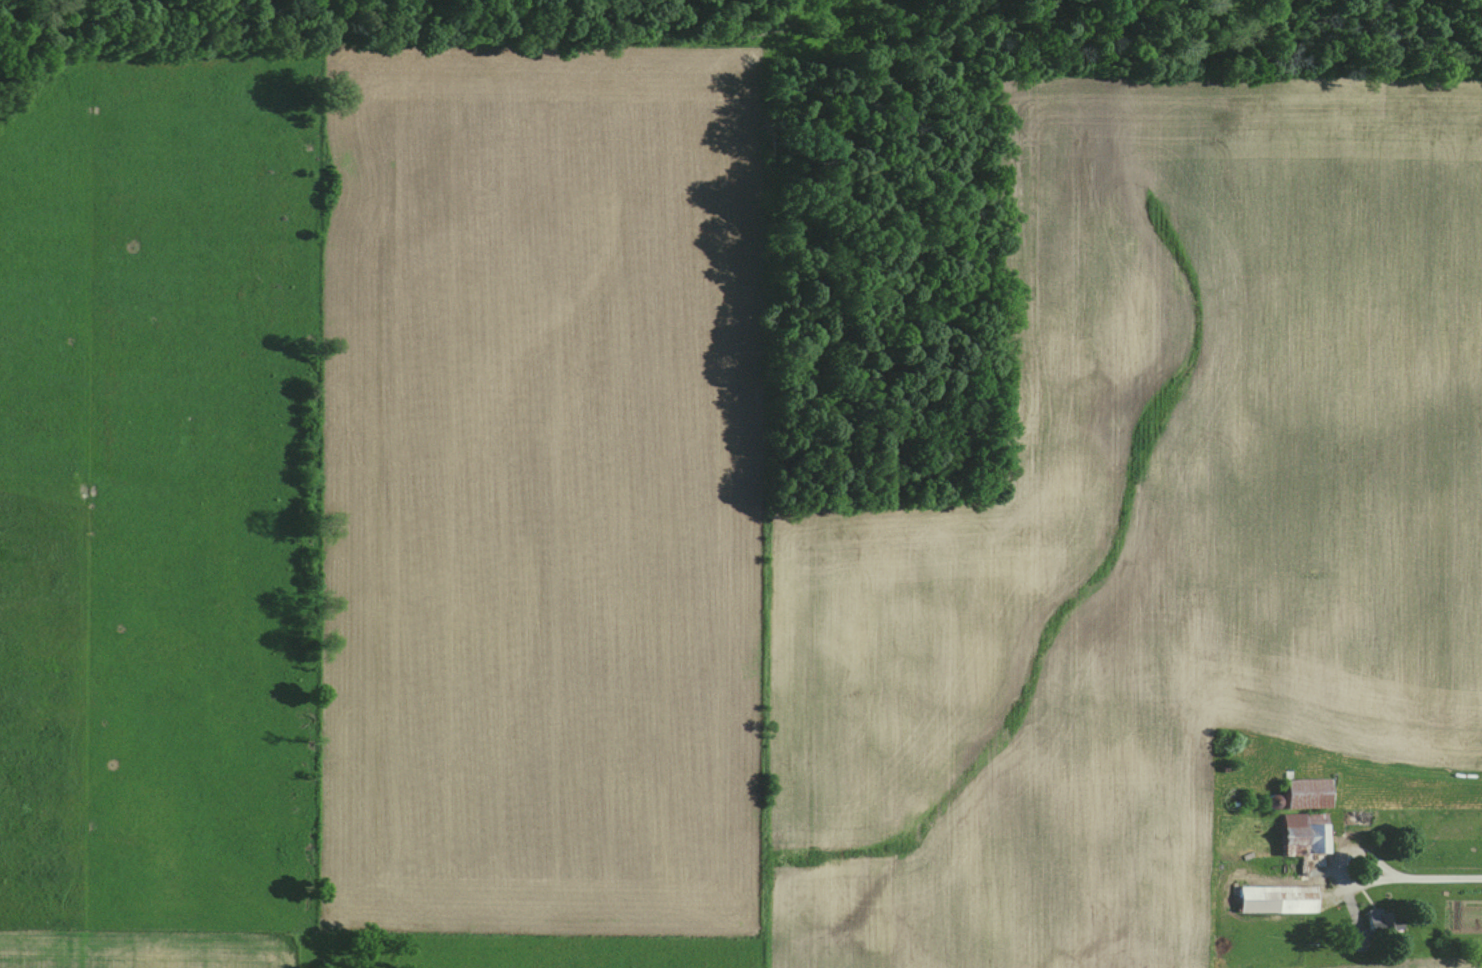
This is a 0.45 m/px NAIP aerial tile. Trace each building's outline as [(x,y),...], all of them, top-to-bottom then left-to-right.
[(1335,809),(1335,779),(1290,779),(1290,809),(1335,809)] [(1286,814),(1287,856),(1332,855),(1332,814),(1286,814)] [(1321,887),(1244,887),(1244,914),(1321,914),(1321,887)] [(1373,930),(1394,928),(1392,910),(1371,912),(1373,930)]
